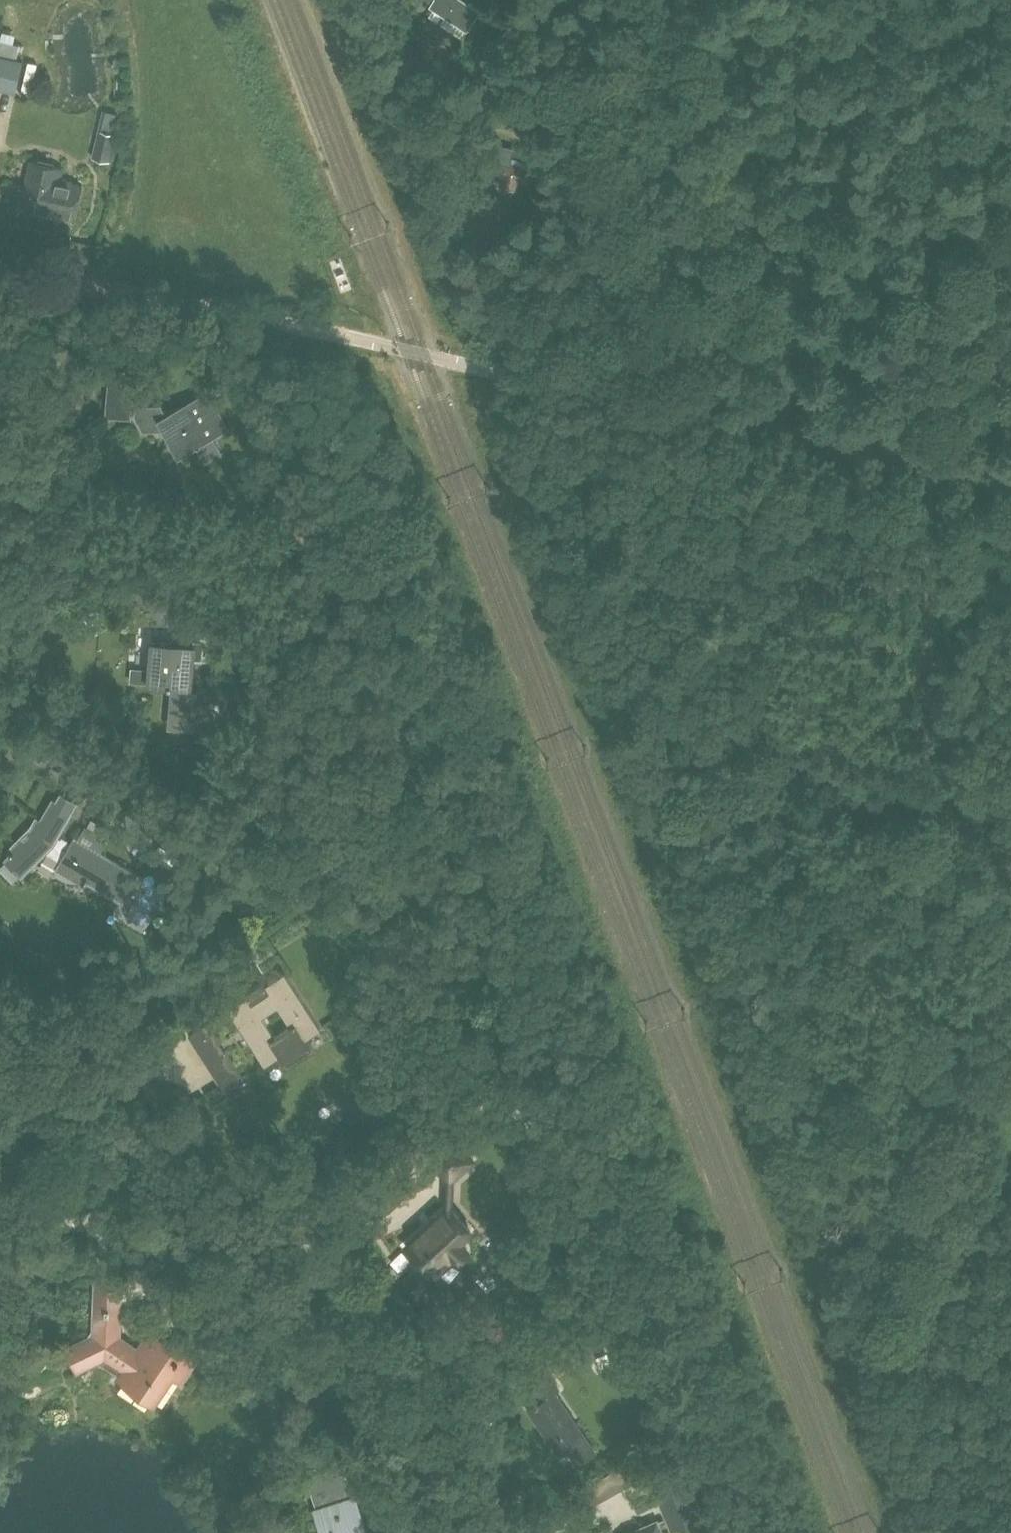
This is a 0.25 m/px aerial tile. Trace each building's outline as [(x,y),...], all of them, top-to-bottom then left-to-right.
[(466,27),(478,10),(463,0),(435,0),(432,4),(466,27)] [(0,37),(0,49),(16,53),(19,41),(0,37)] [(16,93),(22,68),(0,62),(0,89),(16,93)] [(92,156),(110,161),(117,132),(98,128),(92,156)] [(19,203),(75,216),(83,183),(72,180),(73,177),(61,175),(63,164),(31,156),(25,184),(23,184),(19,203)] [(502,184),(515,188),(518,178),(526,180),(531,161),(519,158),(517,163),(499,159),(495,173),(504,175),(502,184)] [(110,367),(105,415),(131,418),(136,370),(110,367)] [(163,427),(178,455),(229,427),(209,389),(166,412),(161,402),(142,404),(141,405),(139,405),(137,407),(136,408),(135,409),(135,410),(134,411),(134,413),(134,415),(135,416),(135,418),(142,429),(163,427)] [(179,727),(213,730),(216,694),(191,692),(195,645),(151,641),(148,682),(171,684),(169,717),(180,718),(179,727)] [(86,880),(121,901),(137,873),(76,837),(69,849),(55,841),(77,802),(61,793),(57,800),(53,798),(36,829),(26,839),(22,836),(9,849),(11,850),(9,853),(11,854),(5,859),(22,875),(46,851),(62,860),(58,867),(84,882),(86,880)] [(266,985),(263,981),(246,992),(248,996),(229,1009),(265,1065),(280,1055),(286,1064),(312,1047),(306,1038),(321,1029),(285,973),(266,985)] [(205,1056),(222,1045),(209,1024),(191,1035),(205,1056)] [(227,1052),(209,1063),(227,1092),(245,1080),(227,1052)] [(427,1157),(450,1184),(477,1158),(454,1133),(427,1157)] [(487,1178),(465,1198),(472,1206),(494,1185),(487,1178)] [(407,1244),(434,1273),(452,1256),(453,1256),(454,1257),(456,1258),(457,1259),(460,1259),(462,1258),(463,1258),(465,1256),(466,1256),(466,1255),(467,1254),(468,1253),(468,1251),(468,1250),(468,1248),(468,1247),(467,1244),(461,1238),(471,1229),(448,1205),(407,1244)] [(121,1280),(96,1279),(94,1329),(90,1335),(67,1347),(74,1363),(97,1352),(121,1367),(116,1375),(153,1400),(171,1373),(181,1379),(195,1359),(151,1330),(138,1349),(119,1335),(121,1280)] [(567,1448),(577,1461),(594,1449),(554,1390),(558,1387),(549,1375),(528,1390),(536,1402),(528,1407),(560,1453),(567,1448)] [(355,1496),(353,1496),(342,1461),(305,1473),(317,1508),(315,1508),(323,1532),(366,1532),(355,1496)] [(656,1521),(629,1532),(661,1532),(656,1521)]
